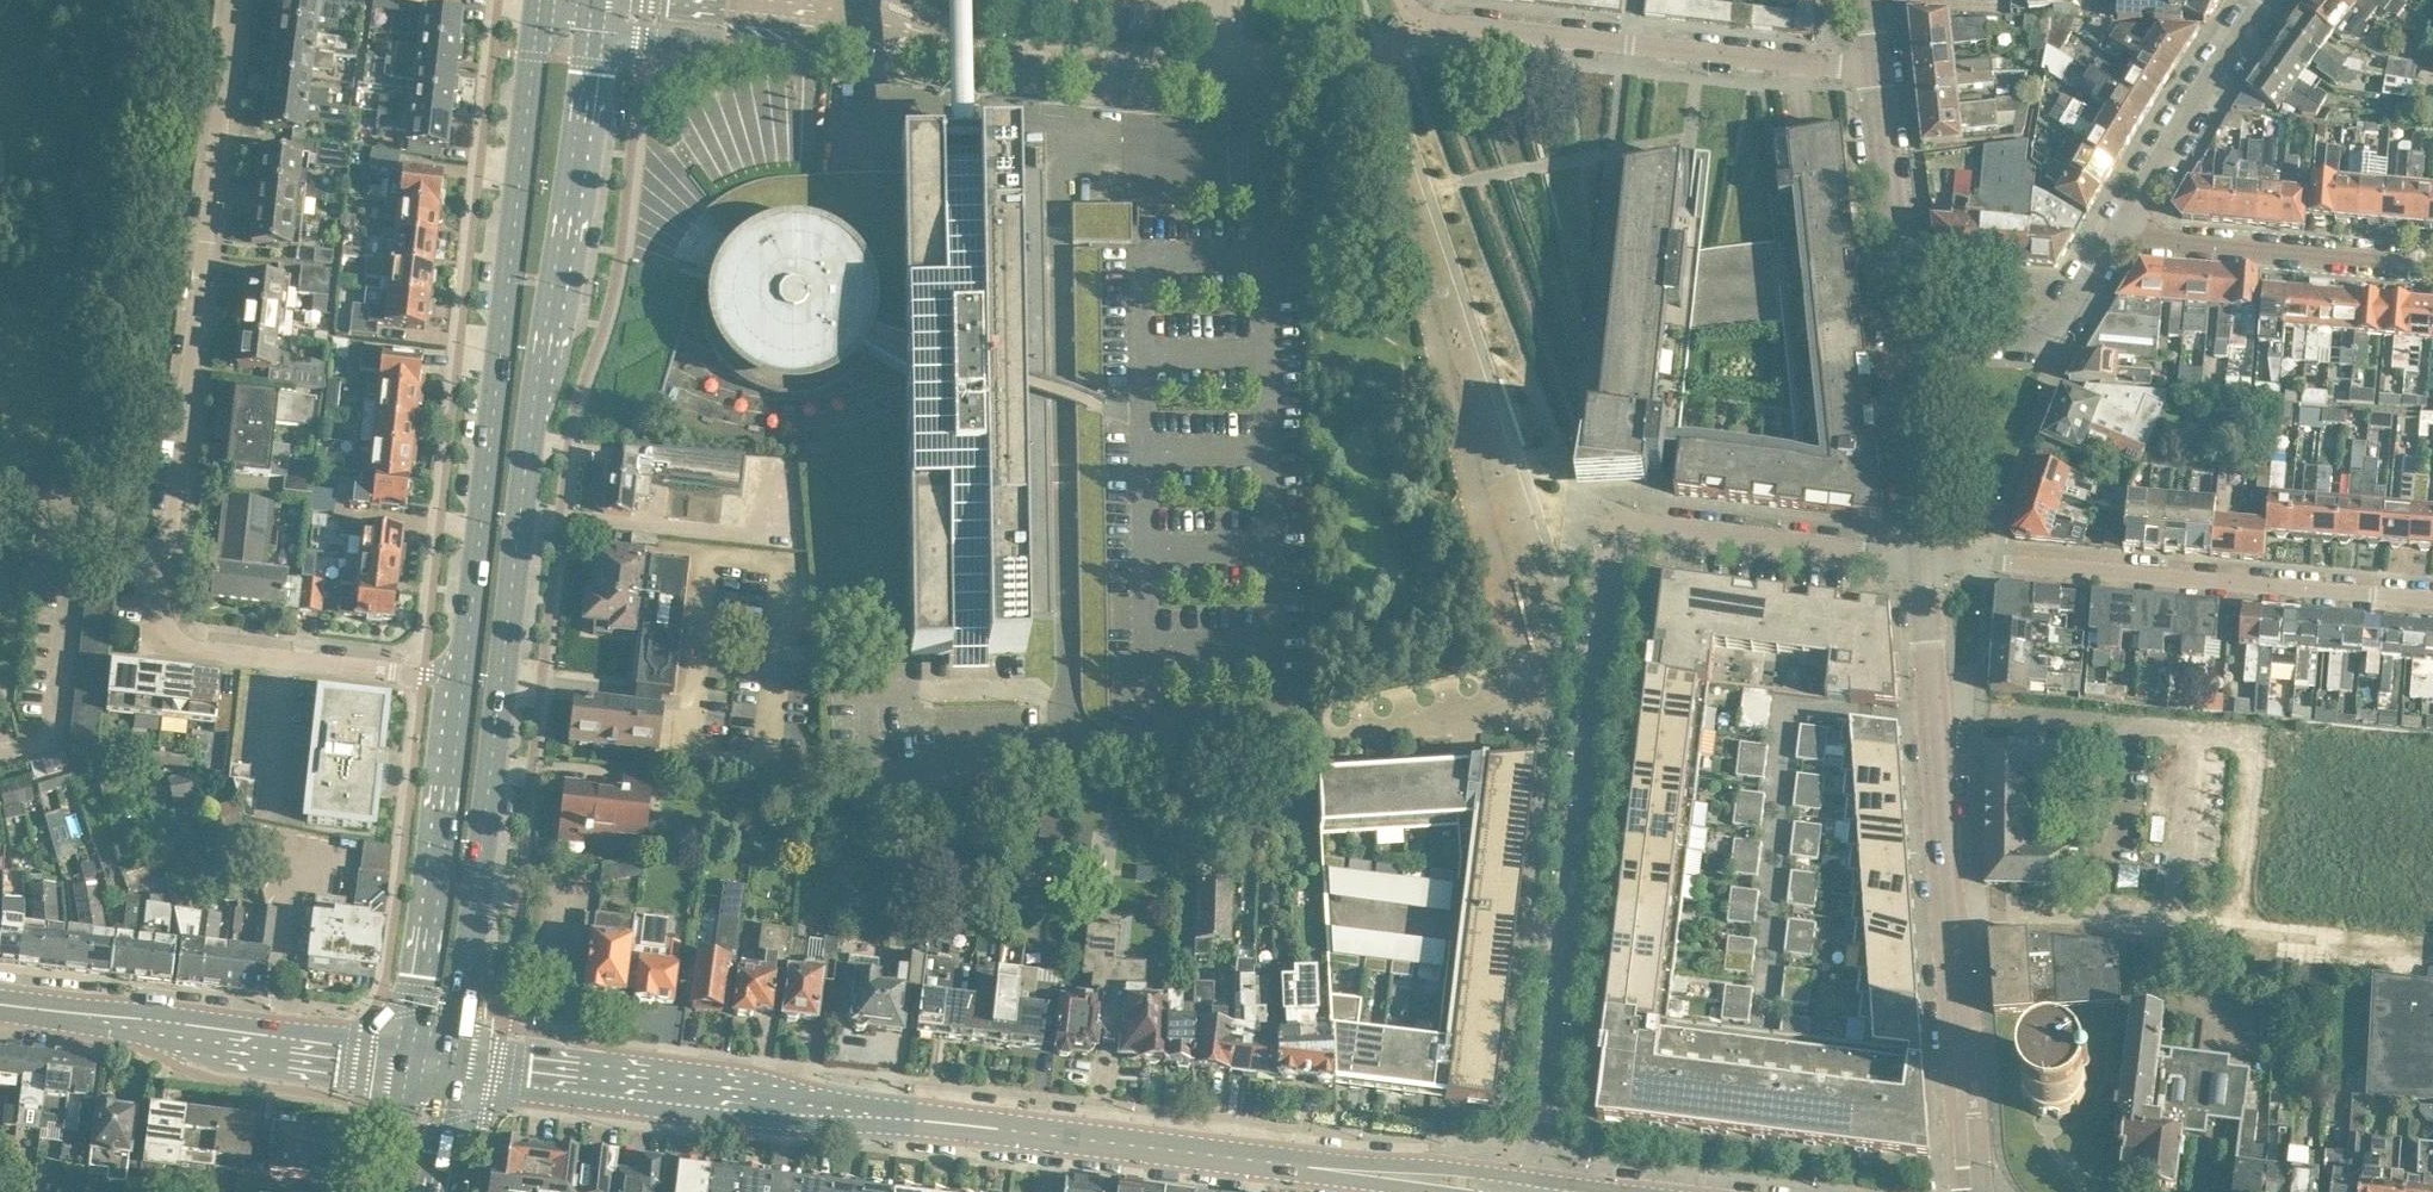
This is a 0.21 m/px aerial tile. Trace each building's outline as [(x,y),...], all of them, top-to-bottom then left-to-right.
[(273,18),(278,20),(278,22),(316,27),(337,30),(340,3),(351,4),(351,0),(331,0),(331,1),(319,0),(280,0),(280,6),(275,7),(273,18)] [(386,10),(401,12),(401,9),(402,0),(387,0),(386,10)] [(695,278),(712,283),(711,287),(710,291),(709,295),(709,300),(709,304),(709,308),(709,313),(709,317),(710,321),(711,325),(712,330),(713,333),(715,337),(716,341),(718,345),(720,348),(724,353),(728,358),(731,363),(736,367),(741,371),(746,375),(751,378),(757,381),(760,382),(763,384),(766,385),(770,386),(777,387),(781,388),(785,388),(789,388),(793,388),(800,388),(804,387),(808,387),(815,385),(822,382),(829,379),(835,375),(839,373),(842,371),(844,369),(847,366),(852,361),(857,355),(859,352),(861,349),(905,374),(910,654),(950,654),(950,643),(986,642),(986,653),(1026,652),(1025,619),(1051,619),(1047,404),(1021,396),(1020,377),(1049,383),(1050,381),(1047,381),(1043,173),(1017,173),(1016,141),(976,141),(977,151),(969,152),(967,0),(945,0),(947,152),(940,152),(940,142),(901,142),(901,176),(789,178),(780,178),(770,179),(759,182),(754,183),(748,185),(745,186),(741,188),(732,192),(723,197),(714,203),(708,208),(703,213),(761,275),(757,281),(756,280),(754,280),(752,280),(751,280),(750,281),(749,282),(748,283),(747,284),(747,285),(747,286),(747,287),(748,289),(748,290),(749,291),(751,292),(750,293),(679,271),(679,273),(695,278)] [(1557,6),(1579,8),(1579,0),(1558,0),(1557,6)] [(1579,8),(1600,10),(1601,0),(1579,0),(1579,8)] [(1622,13),(1624,0),(1601,0),(1600,10),(1621,13),(1622,13)] [(1644,16),(1667,18),(1669,0),(1646,0),(1644,16)] [(1667,18),(1688,21),(1690,0),(1669,0),(1667,18)] [(1693,0),(1690,0),(1688,21),(1709,23),(1712,2),(1693,0)] [(1796,12),(1791,11),(1776,9),(1773,30),(1818,35),(1816,0),(1798,0),(1796,12)] [(2029,9),(2053,7),(2072,5),(2072,0),(2028,0),(2029,9)] [(2116,19),(2143,20),(2143,15),(2145,15),(2146,16),(2147,17),(2148,17),(2149,17),(2150,17),(2151,17),(2151,16),(2152,15),(2154,15),(2153,21),(2182,22),(2184,12),(2199,20),(2200,19),(2205,23),(2221,1),(2221,0),(2117,0),(2116,19)] [(2303,10),(2332,35),(2334,32),(2341,38),(2356,39),(2356,40),(2360,41),(2368,30),(2367,29),(2369,27),(2366,24),(2369,20),(2355,7),(2353,9),(2342,0),(2311,0),(2303,10)] [(2398,0),(2342,0),(2353,9),(2355,7),(2369,20),(2379,8),(2387,14),(2398,17),(2407,7),(2398,0)] [(1709,23),(1731,25),(1733,5),(1712,2),(1709,23)] [(1754,7),(1733,5),(1731,25),(1752,28),(1754,7)] [(2053,7),(2053,17),(2072,18),(2072,5),(2053,7)] [(1752,28),(1773,30),(1776,9),(1754,7),(1752,28)] [(401,12),(399,27),(421,29),(420,38),(457,43),(458,40),(462,39),(464,28),(459,26),(461,15),(401,9),(401,12)] [(1949,12),(1909,10),(1912,37),(1988,30),(1987,18),(1950,21),(1949,12)] [(2327,41),(2332,35),(2303,10),(2288,31),(2342,70),(2354,73),(2363,75),(2366,61),(2349,57),(2327,41)] [(2049,33),(2051,19),(2051,18),(2023,16),(2022,32),(2034,32),(2049,33)] [(2051,18),(2051,19),(2070,30),(2077,18),(2072,18),(2053,17),(2052,16),(2051,18)] [(1998,18),(1987,18),(1988,30),(1998,30),(1998,18)] [(2051,19),(2049,33),(2047,44),(2058,51),(2061,53),(2074,32),(2070,30),(2051,19)] [(273,25),(271,36),(276,38),(274,49),(333,57),(334,52),(336,39),(315,36),(316,27),(278,22),(277,24),(273,25)] [(2145,49),(2176,66),(2184,53),(2201,29),(2120,24),(2117,30),(2118,30),(2146,47),(2145,49)] [(1912,37),(1914,59),(1954,55),(1953,45),(1989,41),(1988,30),(1912,37)] [(2133,68),(2164,86),(2176,66),(2145,49),(2146,47),(2118,30),(2110,43),(2138,60),(2133,68)] [(2288,31),(2274,49),(2306,72),(2313,61),(2317,64),(2314,68),(2338,85),(2341,80),(2352,82),(2354,73),(2342,70),(2288,31)] [(2049,33),(2034,32),(2036,50),(2039,51),(2046,50),(2047,44),(2049,33)] [(387,44),(386,60),(396,61),(455,68),(456,58),(461,58),(462,47),(457,45),(457,43),(420,38),(419,47),(397,45),(387,44)] [(2046,50),(2042,69),(2046,71),(2050,74),(2056,62),(2058,51),(2047,44),(2046,50)] [(268,58),(267,69),(271,71),(271,74),(309,79),(311,70),(331,73),(333,57),(274,49),(273,57),(268,58)] [(2262,66),(2260,69),(2289,91),(2316,106),(2321,108),(2327,97),(2312,89),(2299,82),(2306,72),(2274,49),(2270,56),(2262,66)] [(1914,59),(1917,80),(1992,73),(1991,61),(1955,64),(1954,55),(1914,59)] [(2397,80),(2411,83),(2415,62),(2388,57),(2388,61),(2400,63),(2397,80)] [(2091,71),(2151,107),(2164,86),(2133,68),(2117,58),(2111,67),(2098,59),(2091,71)] [(2003,59),(1992,60),(1993,70),(2003,69),(2003,59)] [(386,60),(384,76),(394,77),(394,78),(414,81),(413,90),(452,94),(452,92),(457,91),(458,80),(453,78),(455,68),(396,61),(386,60)] [(2400,63),(2388,61),(2384,78),(2388,79),(2397,80),(2400,63)] [(2321,108),(2316,106),(2289,91),(2260,69),(2247,88),(2235,106),(2237,107),(2262,109),(2266,103),(2278,110),(2285,101),(2303,113),(2317,114),(2321,108)] [(2138,127),(2151,107),(2091,71),(2084,83),(2097,91),(2092,99),(2108,109),(2138,127)] [(1992,73),(1917,80),(1919,102),(1959,98),(1958,89),(1994,85),(1992,73)] [(266,77),(264,88),(269,90),(268,100),(327,107),(329,91),(308,88),(309,79),(271,74),(271,76),(266,77)] [(2388,79),(2386,96),(2408,99),(2411,83),(2397,80),(2388,79)] [(380,96),(378,112),(389,113),(449,120),(450,110),(455,109),(456,98),(451,96),(452,94),(413,90),(412,98),(391,96),(391,97),(380,96)] [(2126,147),(2138,127),(2108,109),(2103,118),(2075,101),(2062,92),(2054,105),(2068,113),(2126,147)] [(1919,102),(1921,124),(1998,116),(1998,115),(2016,114),(2028,113),(2031,95),(1996,97),(1996,103),(1959,107),(1959,98),(1919,102)] [(2408,99),(2386,96),(2385,96),(2383,112),(2405,114),(2408,99)] [(261,110),(260,121),(265,123),(264,126),(302,131),(303,122),(349,128),(351,111),(327,107),(268,100),(266,109),(261,110)] [(378,112),(376,129),(387,130),(409,132),(408,143),(406,153),(431,156),(433,145),(446,147),(446,144),(451,143),(452,132),(448,130),(449,120),(389,113),(378,112)] [(2382,124),(2390,125),(2403,126),(2405,114),(2383,112),(2382,124)] [(2026,127),(2028,113),(2016,114),(2015,127),(2014,136),(2023,135),(2026,127)] [(2089,141),(2084,149),(2115,167),(2126,147),(2068,113),(2061,124),(2089,141)] [(2016,114),(1998,115),(1998,116),(1999,129),(2015,127),(2016,114)] [(1999,129),(1998,116),(1921,124),(1923,145),(1963,141),(1963,133),(1999,129)] [(2242,117),(2228,116),(2221,129),(2241,130),(2242,117)] [(2301,128),(2314,129),(2314,120),(2302,119),(2301,128)] [(1678,205),(1683,160),(1651,166),(1645,167),(1625,171),(1626,174),(1627,174),(1612,310),(1600,418),(1600,419),(1592,418),(1589,447),(1586,446),(1579,487),(1645,483),(1645,482),(1648,482),(1649,468),(1662,469),(1661,472),(1663,472),(1664,472),(1666,452),(1680,454),(1675,494),(1884,520),(1844,133),(1843,131),(1841,131),(1841,126),(1842,126),(1841,123),(1838,123),(1831,124),(1826,124),(1815,126),(1790,128),(1785,129),(1778,129),(1773,130),(1776,154),(1780,198),(1780,199),(1795,197),(1822,457),(1667,437),(1669,426),(1667,425),(1666,429),(1654,428),(1668,305),(1682,307),(1688,245),(1687,245),(1689,228),(1676,226),(1678,205)] [(2367,124),(2366,131),(2366,134),(2379,135),(2380,125),(2367,124)] [(2403,126),(2390,125),(2389,137),(2413,139),(2413,135),(2413,134),(2414,127),(2403,126)] [(2359,219),(2365,150),(2366,134),(2366,131),(2356,130),(2355,149),(2351,149),(2348,180),(2339,179),(2335,217),(2336,217),(2336,221),(2348,222),(2348,218),(2359,219)] [(2413,139),(2412,154),(2406,223),(2417,224),(2416,228),(2428,229),(2428,225),(2429,225),(2432,188),(2423,187),(2425,155),(2421,155),(2423,135),(2413,135),(2413,139)] [(2256,225),(2280,227),(2285,171),(2275,170),(2277,139),(2263,138),(2263,141),(2256,225)] [(261,150),(258,182),(298,187),(300,172),(307,173),(308,168),(310,156),(316,157),(315,169),(347,172),(349,159),(350,146),(303,141),(291,140),(290,154),(261,150)] [(2028,140),(2005,143),(1994,262),(2027,265),(2034,188),(2036,168),(2026,162),(2028,140)] [(2239,162),(2237,185),(2234,223),(2256,225),(2263,141),(2251,140),(2249,163),(2239,162)] [(2046,157),(2055,162),(2102,188),(2115,167),(2084,149),(2079,157),(2063,148),(2058,156),(2034,142),(2032,141),(2032,148),(2046,157)] [(1966,260),(1994,262),(2005,143),(1986,146),(1980,199),(1971,198),(1966,260)] [(2314,177),(2310,215),(2313,215),(2314,219),(2326,220),(2326,217),(2335,217),(2339,179),(2341,149),(2329,148),(2326,178),(2314,177)] [(2378,151),(2365,150),(2359,219),(2369,220),(2368,224),(2380,225),(2381,221),(2382,221),(2385,183),(2387,160),(2377,159),(2378,151)] [(2237,185),(2239,162),(2240,154),(2232,153),(2225,162),(2223,183),(2212,182),(2209,221),(2234,223),(2237,185)] [(2396,184),(2385,183),(2382,221),(2384,222),(2383,225),(2395,226),(2396,223),(2406,223),(2412,154),(2399,153),(2396,184)] [(370,155),(369,169),(389,171),(388,176),(385,203),(399,205),(439,209),(442,175),(402,171),(398,171),(399,158),(370,155)] [(2046,157),(2041,165),(2050,170),(2055,162),(2046,157)] [(2283,189),(2280,227),(2305,229),(2308,191),(2297,190),(2300,158),(2286,157),(2285,171),(2283,189)] [(2102,188),(2055,162),(2050,170),(2046,176),(2061,184),(2056,194),(2087,212),(2102,188)] [(2212,182),(2200,181),(2201,165),(2200,164),(2174,208),(2183,219),(2209,221),(2212,182)] [(1956,171),(1954,197),(1970,198),(1972,172),(1956,171)] [(302,218),(304,201),(343,206),(345,192),(298,187),(258,182),(254,213),(302,218)] [(2085,217),(2034,188),(2027,265),(2057,267),(2085,217)] [(1937,258),(1966,260),(1971,198),(1970,198),(1954,197),(1953,220),(1934,219),(1933,219),(1937,258)] [(397,224),(395,234),(435,239),(437,225),(442,223),(443,214),(438,211),(438,209),(399,205),(385,203),(383,222),(397,224)] [(1131,206),(1072,208),(1072,244),(1131,243),(1131,206)] [(254,213),(251,242),(299,248),(302,218),(254,213)] [(341,222),(341,227),(346,228),(355,229),(357,217),(342,215),(341,222)] [(382,232),(379,262),(432,269),(433,254),(438,252),(439,244),(435,240),(435,239),(395,234),(382,232)] [(315,249),(314,263),(332,265),(334,251),(315,249)] [(344,249),(343,258),(362,260),(363,251),(344,249)] [(1075,380),(1103,389),(1100,249),(1073,250),(1075,380)] [(366,261),(364,279),(381,281),(389,282),(388,293),(389,293),(429,298),(430,284),(435,282),(436,273),(432,270),(432,269),(379,262),(366,261)] [(2141,263),(2085,354),(2118,357),(2118,356),(2155,359),(2160,304),(2164,265),(2141,263)] [(2189,267),(2164,265),(2160,304),(2171,304),(2168,338),(2183,339),(2183,333),(2189,267)] [(312,314),(327,315),(332,270),(301,267),(297,295),(314,297),(312,314)] [(2189,267),(2183,333),(2207,335),(2209,307),(2212,269),(2189,267)] [(2212,269),(2209,307),(2221,308),(2216,358),(2228,359),(2229,348),(2236,271),(2212,269)] [(2236,271),(2229,348),(2246,349),(2247,335),(2255,336),(2260,273),(2236,271)] [(289,279),(247,274),(244,305),(286,311),(289,279)] [(341,277),(340,288),(354,289),(355,278),(341,277)] [(2264,288),(2259,343),(2270,344),(2270,355),(2269,359),(2268,359),(2272,385),(2280,385),(2282,360),(2285,329),(2288,290),(2280,289),(2280,286),(2268,285),(2266,288),(2264,288)] [(2292,361),(2306,362),(2312,292),(2302,291),(2302,288),(2290,287),(2290,290),(2288,290),(2285,329),(2295,330),(2292,361)] [(2322,293),(2312,292),(2306,362),(2320,364),(2329,364),(2332,332),(2335,294),(2334,294),(2334,290),(2323,289),(2322,293)] [(2335,294),(2332,332),(2343,333),(2340,366),(2354,367),(2360,296),(2351,295),(2351,292),(2340,291),(2338,294),(2335,294)] [(353,304),(350,333),(376,336),(377,324),(425,329),(427,316),(431,313),(432,305),(428,302),(429,298),(389,293),(388,293),(383,293),(381,308),(366,306),(353,304)] [(2390,299),(2386,298),(2382,336),(2395,338),(2393,369),(2405,370),(2411,300),(2403,300),(2403,297),(2390,295),(2390,299)] [(2382,336),(2386,298),(2360,296),(2354,367),(2366,368),(2369,335),(2382,336)] [(2432,341),(2432,332),(2432,301),(2432,299),(2420,298),(2420,301),(2411,300),(2405,370),(2419,372),(2422,340),(2432,341)] [(286,311),(244,305),(241,335),(282,340),(286,311)] [(313,344),(328,346),(329,333),(315,331),(313,344)] [(241,335),(237,366),(243,367),(269,370),(268,384),(323,390),(324,376),(296,373),(299,342),(282,340),(241,335)] [(352,342),(335,340),(333,358),(350,360),(352,342)] [(420,376),(422,358),(362,352),(360,374),(379,376),(378,387),(423,392),(424,376),(420,376)] [(2085,354),(2069,379),(2102,382),(2151,386),(2152,372),(2119,370),(2120,357),(2118,357),(2085,354)] [(2226,377),(2225,392),(2233,393),(2250,395),(2251,380),(2242,379),(2226,377)] [(2201,396),(2202,383),(2179,381),(2178,395),(2201,396)] [(330,383),(327,411),(339,412),(342,384),(330,383)] [(2055,409),(2053,412),(2092,427),(2128,441),(2146,398),(2163,405),(2169,392),(2151,391),(2101,387),(2091,386),(2086,397),(2063,388),(2055,409)] [(363,415),(415,421),(416,406),(421,407),(423,392),(378,387),(376,404),(364,403),(363,415)] [(228,442),(225,472),(269,477),(269,476),(285,478),(283,490),(310,494),(314,463),(289,460),(291,448),(274,446),(276,424),(313,428),(317,399),(280,395),(234,389),(232,415),(231,414),(231,415),(220,414),(220,413),(218,413),(215,441),(217,441),(217,440),(228,441),(228,442)] [(2293,404),(2302,404),(2303,392),(2285,390),(2284,401),(2293,402),(2293,404)] [(2374,405),(2376,391),(2352,390),(2351,403),(2374,405)] [(2303,392),(2302,404),(2302,405),(2326,407),(2326,401),(2327,393),(2303,391),(2303,392)] [(2379,405),(2402,407),(2403,396),(2380,394),(2379,405)] [(2403,395),(2403,396),(2402,407),(2424,409),(2426,409),(2427,397),(2403,395)] [(2278,404),(2277,419),(2292,420),(2293,405),(2278,404)] [(2322,430),(2322,424),(2323,411),(2300,409),(2299,428),(2322,430)] [(339,412),(327,411),(325,423),(350,426),(351,414),(339,412)] [(2347,413),(2323,411),(2322,424),(2345,426),(2347,413)] [(2035,460),(2035,461),(2057,469),(2063,452),(2079,458),(2084,444),(2139,465),(2146,448),(2128,441),(2092,427),(2053,412),(2053,413),(2050,420),(2043,438),(2042,439),(2041,442),(2039,447),(2035,460)] [(2420,426),(2430,427),(2432,428),(2432,414),(2423,414),(2421,413),(2421,419),(2420,426)] [(413,434),(415,421),(363,415),(360,445),(416,451),(417,440),(418,434),(413,434)] [(2369,429),(2392,431),(2393,417),(2371,415),(2369,429)] [(361,475),(374,477),(408,481),(410,465),(414,466),(416,451),(360,445),(358,459),(345,458),(344,474),(361,475)] [(596,501),(595,502),(595,504),(596,506),(597,507),(597,508),(599,509),(600,510),(602,511),(603,511),(603,513),(630,516),(633,497),(648,499),(650,479),(662,481),(662,479),(740,488),(744,456),(623,446),(621,463),(607,461),(605,478),(607,479),(605,494),(604,494),(602,494),(600,495),(599,495),(598,497),(597,498),(596,499),(596,501)] [(2339,501),(2336,539),(2339,539),(2341,543),(2347,544),(2350,540),(2359,541),(2365,473),(2366,459),(2367,448),(2353,447),(2349,502),(2339,501)] [(2146,448),(2139,465),(2152,467),(2153,456),(2154,451),(2154,450),(2146,448)] [(328,452),(322,451),(316,451),(314,470),(326,472),(328,452)] [(2153,456),(2152,467),(2172,471),(2174,460),(2153,456)] [(2404,458),(2403,475),(2400,506),(2385,505),(2382,543),(2390,543),(2392,548),(2399,548),(2402,544),(2410,545),(2416,477),(2417,460),(2404,458)] [(2365,473),(2359,541),(2367,542),(2370,546),(2376,546),(2379,543),(2382,543),(2385,505),(2376,504),(2378,474),(2379,460),(2366,459),(2365,473)] [(2172,471),(2192,474),(2194,463),(2174,460),(2172,471)] [(2029,476),(2027,483),(2062,495),(2086,504),(2089,495),(2096,498),(2101,485),(2070,473),(2057,469),(2035,461),(2033,465),(2029,476)] [(2208,556),(2211,556),(2236,558),(2238,558),(2240,535),(2238,534),(2239,520),(2229,519),(2231,489),(2227,488),(2229,462),(2219,462),(2213,532),(2211,532),(2208,556)] [(2194,463),(2192,474),(2212,478),(2213,466),(2194,463)] [(2265,554),(2267,533),(2272,465),(2258,464),(2255,491),(2253,521),(2244,520),(2242,535),(2240,535),(2238,558),(2258,560),(2264,561),(2265,554)] [(2290,535),(2293,498),(2284,497),(2287,466),(2272,465),(2267,533),(2276,534),(2278,538),(2285,538),(2287,535),(2290,535)] [(2303,499),(2293,498),(2290,535),(2293,535),(2295,539),(2301,540),(2304,536),(2313,537),(2318,469),(2306,468),(2303,499)] [(2333,470),(2318,469),(2313,537),(2321,538),(2324,542),(2330,542),(2333,539),(2336,539),(2339,501),(2330,500),(2333,470)] [(361,475),(359,492),(355,491),(354,502),(349,501),(348,506),(405,512),(406,497),(411,495),(412,486),(408,483),(408,481),(374,477),(361,475)] [(2410,545),(2419,546),(2421,550),(2428,550),(2431,547),(2432,547),(2432,509),(2427,509),(2429,478),(2416,477),(2410,545)] [(2059,504),(2062,495),(2027,483),(2019,506),(2087,528),(2091,516),(2059,504)] [(2127,506),(2128,492),(2117,489),(2113,501),(2127,506)] [(309,511),(333,514),(336,495),(311,492),(310,505),(309,511)] [(2128,492),(2127,506),(2124,549),(2146,551),(2150,494),(2128,492)] [(2150,494),(2146,551),(2166,552),(2169,496),(2150,494)] [(2166,552),(2185,554),(2190,497),(2169,496),(2166,552)] [(2190,497),(2185,554),(2208,556),(2211,532),(2208,532),(2211,499),(2190,497)] [(275,505),(224,499),(216,567),(214,567),(211,600),(282,608),(298,610),(302,581),(286,579),(286,576),(266,573),(275,505)] [(2031,541),(2082,545),(2087,528),(2019,506),(2012,533),(2017,540),(2027,540),(2027,541),(2031,541)] [(2106,532),(2119,535),(2121,514),(2112,511),(2106,532)] [(314,515),(313,528),(328,529),(329,517),(314,515)] [(401,546),(402,531),(338,524),(337,531),(340,532),(339,536),(361,539),(359,557),(404,562),(405,546),(401,546)] [(2105,547),(2118,548),(2119,535),(2106,532),(2105,547)] [(634,634),(635,626),(642,627),(634,690),(670,694),(685,567),(649,562),(649,565),(642,564),(644,549),(600,544),(594,598),(587,597),(584,621),(594,622),(592,634),(611,637),(612,631),(634,634)] [(302,581),(314,582),(317,552),(305,551),(302,581)] [(731,555),(728,555),(727,637),(742,637),(743,561),(731,561),(731,555)] [(341,585),(355,587),(395,591),(397,576),(402,576),(404,562),(359,557),(357,573),(343,571),(341,585)] [(19,571),(16,591),(65,597),(67,577),(19,571)] [(109,639),(116,582),(88,579),(81,636),(109,639)] [(1768,691),(1873,704),(1898,707),(1891,607),(1664,579),(1655,652),(1656,653),(1654,674),(1653,674),(1652,676),(1710,683),(1710,684),(1768,691)] [(314,582),(302,581),(298,610),(321,613),(325,583),(314,582)] [(2033,631),(2084,634),(2085,634),(2088,593),(2005,586),(2003,585),(2003,586),(1997,591),(1997,593),(1994,630),(2013,631),(2013,629),(2018,630),(2018,627),(2033,628),(2033,631)] [(395,591),(355,587),(354,600),(342,599),(342,601),(339,601),(338,615),(367,618),(366,623),(381,624),(381,619),(392,621),(394,607),(399,605),(400,596),(395,592),(395,591)] [(2110,613),(2112,595),(2093,594),(2088,648),(2095,649),(2093,667),(2108,668),(2109,657),(2111,634),(2113,634),(2115,619),(2112,619),(2113,613),(2110,613)] [(2111,634),(2109,657),(2108,668),(2123,669),(2125,652),(2121,652),(2122,636),(2131,637),(2134,597),(2112,595),(2110,613),(2113,613),(2112,619),(2115,619),(2113,634),(2111,634)] [(2131,637),(2130,652),(2137,653),(2135,670),(2138,670),(2136,700),(2147,701),(2153,637),(2151,637),(2152,623),(2154,623),(2154,617),(2155,617),(2157,599),(2149,598),(2137,598),(2134,597),(2131,637)] [(2151,637),(2153,637),(2147,701),(2157,702),(2160,672),(2165,673),(2167,656),(2163,655),(2164,639),(2173,640),(2176,601),(2157,599),(2155,617),(2154,617),(2154,623),(2152,623),(2151,637)] [(2173,640),(2172,656),(2178,657),(2176,674),(2191,675),(2194,641),(2195,641),(2197,626),(2195,626),(2195,620),(2193,620),(2194,602),(2177,601),(2176,601),(2173,640)] [(2216,643),(2220,604),(2194,602),(2193,620),(2195,620),(2195,626),(2197,626),(2195,641),(2194,641),(2191,675),(2208,677),(2210,658),(2219,658),(2221,643),(2216,643)] [(2244,683),(2256,684),(2262,608),(2243,606),(2240,646),(2247,647),(2244,683)] [(2255,701),(2254,715),(2267,716),(2268,703),(2272,665),(2297,667),(2298,657),(2291,656),(2292,639),(2281,638),(2282,610),(2262,608),(2256,684),(2255,701)] [(2291,656),(2298,657),(2302,611),(2282,610),(2281,638),(2292,639),(2291,656)] [(2298,657),(2296,687),(2308,688),(2308,686),(2316,687),(2318,653),(2319,654),(2322,613),(2302,611),(2298,657)] [(2322,613),(2319,654),(2323,654),(2330,654),(2327,690),(2339,691),(2346,615),(2322,613)] [(2365,617),(2346,615),(2339,691),(2352,692),(2355,657),(2362,658),(2365,617)] [(2362,658),(2360,679),(2379,680),(2385,618),(2365,617),(2362,658)] [(2405,620),(2385,618),(2379,680),(2378,694),(2391,695),(2394,660),(2401,661),(2405,620)] [(2410,621),(2406,661),(2412,662),(2410,697),(2422,698),(2425,657),(2428,622),(2410,621)] [(2425,657),(2422,698),(2432,699),(2432,623),(2428,622),(2425,657)] [(2083,651),(2084,634),(2033,631),(2033,628),(2018,627),(2018,630),(2013,629),(2013,631),(1994,630),(1993,649),(2033,652),(2033,642),(2049,643),(2048,648),(2083,651)] [(2082,662),(2064,661),(2048,659),(2047,663),(2032,662),(2033,652),(1993,649),(1992,657),(1991,672),(2010,673),(2010,671),(2015,671),(2015,669),(2030,670),(2030,673),(2081,677),(2082,662)] [(106,712),(134,715),(139,668),(111,665),(106,712)] [(134,715),(161,719),(166,671),(139,668),(134,715)] [(1991,672),(1990,690),(2029,694),(2030,684),(2046,686),(2046,690),(2080,693),(2081,677),(2030,673),(2030,670),(2015,669),(2015,671),(2010,671),(2010,673),(1991,672)] [(193,674),(166,671),(161,719),(188,722),(193,674)] [(215,725),(214,732),(228,734),(232,698),(219,696),(221,677),(193,674),(188,722),(215,725)] [(1652,676),(1649,700),(1707,707),(1710,684),(1710,683),(1652,676)] [(2084,695),(2105,697),(2106,687),(2085,685),(2084,695)] [(2127,688),(2106,687),(2105,697),(2126,699),(2127,688)] [(807,745),(811,689),(792,688),(789,734),(788,734),(787,744),(807,745)] [(2190,698),(2189,710),(2213,713),(2221,713),(2223,694),(2211,693),(2210,699),(2190,698)] [(2169,694),(2168,703),(2168,708),(2189,710),(2189,698),(2189,696),(2169,694)] [(1771,698),(1768,697),(1745,695),(1743,711),(1769,714),(1771,698)] [(321,699),(307,822),(370,829),(384,706),(321,699)] [(2235,714),(2254,715),(2255,701),(2236,699),(2235,714)] [(661,710),(575,700),(570,742),(655,752),(661,710)] [(1649,700),(1646,724),(1704,731),(1707,707),(1649,700)] [(2293,722),(2301,723),(2311,724),(2312,710),(2294,708),(2293,722)] [(2377,712),(2376,725),(2396,726),(2397,712),(2377,710),(2377,712)] [(1767,731),(1769,714),(1743,711),(1741,728),(1763,731),(1767,731)] [(2357,717),(2356,721),(2364,721),(2363,724),(2376,725),(2377,712),(2357,711),(2357,717)] [(2315,724),(2336,726),(2337,716),(2316,714),(2315,724)] [(2337,716),(2336,726),(2356,727),(2356,721),(2357,717),(2337,716)] [(2420,718),(2402,717),(2401,727),(2420,728),(2420,718)] [(72,718),(69,747),(97,750),(97,746),(100,721),(72,718)] [(1839,747),(1839,748),(1901,755),(1900,729),(1838,722),(1837,724),(1843,724),(1840,747),(1839,747)] [(1646,724),(1643,748),(1701,755),(1704,731),(1646,724)] [(1801,726),(1799,742),(1825,746),(1827,729),(1807,727),(1801,726)] [(1823,762),(1825,746),(1799,742),(1797,759),(1803,760),(1823,762)] [(1768,747),(1762,746),(1742,743),(1740,760),(1766,763),(1768,747)] [(1986,884),(2006,884),(2069,885),(2070,847),(2026,847),(2026,819),(2028,819),(2030,817),(2031,817),(2031,816),(2031,814),(2032,813),(2031,812),(2031,811),(2031,810),(2030,809),(2028,808),(2027,807),(2026,807),(2026,779),(2071,779),(2071,743),(1987,743),(1986,884)] [(114,748),(97,746),(97,750),(96,764),(113,758),(114,748)] [(1643,748),(1640,772),(1698,780),(1701,755),(1643,748)] [(1841,772),(1903,779),(1901,755),(1839,748),(1845,749),(1842,772),(1841,772)] [(155,771),(156,765),(157,754),(134,752),(139,769),(155,771)] [(157,754),(156,765),(183,768),(184,757),(157,754)] [(64,756),(31,764),(34,778),(51,775),(68,770),(64,756)] [(1512,948),(1511,948),(1514,923),(1515,923),(1515,922),(1514,922),(1534,760),(1485,763),(1485,768),(1478,768),(1479,764),(1468,764),(1467,768),(1453,769),(1457,827),(1459,861),(1455,889),(1470,890),(1466,917),(1463,944),(1449,942),(1437,1035),(1430,1093),(1444,1095),(1444,1099),(1491,1105),(1511,949),(1512,949),(1512,948)] [(1764,780),(1766,763),(1740,760),(1738,777),(1760,779),(1764,780)] [(239,802),(243,817),(244,817),(254,819),(258,783),(248,781),(250,767),(230,765),(228,779),(233,779),(239,802)] [(88,766),(72,770),(75,782),(91,778),(88,766)] [(1441,766),(1426,767),(1430,829),(1457,827),(1453,769),(1441,770),(1441,766)] [(1414,768),(1399,769),(1402,831),(1430,829),(1426,767),(1425,767),(1425,771),(1414,772),(1414,768)] [(1387,769),(1372,770),(1375,832),(1402,831),(1399,769),(1398,769),(1398,773),(1387,773),(1387,769)] [(68,770),(51,775),(56,791),(73,787),(68,770)] [(1359,771),(1344,772),(1348,834),(1375,832),(1372,770),(1370,770),(1371,774),(1360,775),(1359,771)] [(1317,783),(1315,783),(1316,800),(1318,800),(1319,836),(1348,834),(1344,772),(1343,772),(1343,776),(1333,777),(1332,773),(1316,774),(1316,778),(1317,778),(1317,783)] [(1640,772),(1637,796),(1695,804),(1698,780),(1640,772)] [(1843,797),(1905,804),(1903,779),(1841,772),(1841,773),(1847,774),(1844,797),(1843,797)] [(51,775),(34,778),(39,796),(56,791),(51,775)] [(189,775),(168,781),(173,804),(195,799),(189,775)] [(1798,775),(1796,791),(1822,794),(1824,778),(1802,775),(1798,775)] [(583,834),(591,835),(592,835),(593,832),(644,838),(648,804),(649,804),(652,780),(622,777),(621,794),(565,788),(560,829),(584,832),(583,834)] [(0,787),(0,789),(4,807),(35,800),(30,780),(0,787)] [(1293,785),(1289,785),(1274,785),(1275,802),(1294,801),(1293,785)] [(1820,811),(1822,794),(1796,791),(1794,808),(1800,808),(1820,811)] [(1764,812),(1766,795),(1739,792),(1738,808),(1764,812)] [(1637,796),(1634,820),(1692,828),(1695,804),(1637,796)] [(1845,821),(1845,822),(1907,829),(1905,804),(1843,797),(1843,798),(1848,799),(1846,821),(1845,821)] [(243,817),(239,802),(218,807),(222,823),(243,817)] [(23,803),(3,808),(6,821),(26,815),(23,803)] [(1762,828),(1764,812),(1738,808),(1735,825),(1762,828)] [(1041,810),(1040,829),(1076,831),(1077,826),(1078,813),(1041,810)] [(1634,820),(1631,845),(1689,852),(1708,854),(1711,830),(1692,828),(1634,820)] [(1846,846),(1846,847),(1909,854),(1907,829),(1845,822),(1845,823),(1850,823),(1847,846),(1846,846)] [(1795,823),(1793,840),(1819,843),(1821,826),(1799,824),(1795,823)] [(1075,845),(1075,852),(1090,853),(1093,828),(1077,826),(1076,831),(1075,845)] [(1817,859),(1819,843),(1793,840),(1791,856),(1797,857),(1817,859)] [(1761,860),(1763,844),(1737,841),(1735,857),(1761,860)] [(360,873),(388,877),(392,848),(390,848),(364,842),(360,873)] [(1631,845),(1628,869),(1686,876),(1689,852),(1631,845)] [(1848,871),(1910,878),(1909,854),(1846,847),(1852,848),(1849,871),(1848,871)] [(157,848),(143,852),(147,867),(161,864),(157,848)] [(1075,852),(1072,878),(1101,881),(1104,855),(1090,853),(1075,852)] [(1759,877),(1761,860),(1735,857),(1733,874),(1759,877)] [(1345,861),(1324,858),(1324,872),(1343,874),(1345,861)] [(1350,861),(1349,874),(1370,877),(1372,864),(1350,861)] [(1377,865),(1376,878),(1397,880),(1399,867),(1377,865)] [(1404,868),(1403,881),(1424,884),(1426,871),(1404,868)] [(1628,869),(1625,893),(1683,900),(1686,876),(1628,869)] [(1431,871),(1430,884),(1451,887),(1453,874),(1431,871)] [(1850,895),(1850,896),(1912,903),(1910,878),(1848,871),(1848,872),(1854,873),(1851,896),(1850,895)] [(1792,872),(1790,888),(1816,892),(1818,875),(1795,872),(1792,872)] [(341,973),(374,977),(382,925),(388,877),(360,873),(354,915),(348,915),(341,973)] [(22,924),(18,964),(39,967),(44,927),(42,885),(41,875),(30,876),(30,886),(32,925),(22,924)] [(65,970),(87,973),(91,934),(84,889),(83,884),(73,885),(80,931),(70,930),(65,970)] [(44,927),(39,967),(65,970),(70,930),(58,928),(56,885),(42,885),(44,927)] [(696,957),(690,1006),(693,1006),(695,1010),(705,1011),(708,1008),(723,1010),(728,973),(733,974),(735,962),(745,889),(723,886),(712,959),(696,957)] [(1231,941),(1232,887),(1196,886),(1194,956),(1210,956),(1210,941),(1231,941)] [(98,887),(84,889),(91,934),(87,973),(108,975),(113,935),(106,934),(98,887)] [(1814,908),(1816,892),(1790,888),(1788,905),(1794,906),(1814,908)] [(1760,892),(1753,892),(1734,889),(1732,906),(1758,909),(1760,892)] [(1625,893),(1622,917),(1680,924),(1683,900),(1625,893)] [(113,935),(108,975),(129,978),(135,938),(140,895),(128,894),(123,936),(113,935)] [(1852,920),(1852,921),(1914,928),(1912,903),(1850,896),(1850,897),(1856,898),(1853,920),(1852,920)] [(317,897),(308,969),(341,973),(348,915),(343,914),(344,901),(317,897)] [(18,964),(22,924),(22,899),(2,898),(2,907),(0,921),(0,962),(18,964)] [(135,938),(129,978),(150,980),(160,903),(150,901),(148,901),(143,939),(135,938)] [(955,901),(951,932),(967,934),(971,903),(955,901)] [(160,903),(150,980),(171,983),(176,943),(168,942),(172,910),(170,904),(162,903),(160,903)] [(1756,926),(1758,909),(1732,906),(1730,923),(1756,926)] [(253,950),(226,946),(224,966),(221,989),(265,995),(275,910),(259,907),(253,950)] [(236,908),(235,915),(243,916),(244,909),(236,908)] [(176,984),(198,986),(207,914),(194,913),(191,943),(180,941),(176,984)] [(198,986),(221,989),(224,966),(226,946),(217,945),(220,916),(207,914),(198,986)] [(625,994),(626,988),(628,969),(634,922),(586,916),(579,970),(587,971),(584,993),(587,994),(589,996),(598,997),(600,995),(604,995),(604,992),(625,994)] [(1622,917),(1620,941),(1677,948),(1680,924),(1622,917)] [(1117,1037),(1122,1037),(1123,993),(1144,993),(1144,985),(1145,966),(1125,965),(1115,964),(1120,920),(1108,918),(1107,925),(1086,923),(1081,973),(1092,974),(1091,987),(1096,987),(1095,996),(1075,994),(1074,998),(1059,997),(1057,1010),(1053,1045),(1053,1050),(1056,1051),(1059,1055),(1067,1056),(1071,1052),(1086,1054),(1087,1047),(1094,1047),(1095,1035),(1101,1036),(1103,1041),(1114,1042),(1117,1037)] [(1789,920),(1787,937),(1813,940),(1815,923),(1793,921),(1789,920)] [(1854,945),(1854,946),(1916,953),(1914,928),(1852,921),(1852,922),(1858,922),(1855,945),(1854,945)] [(634,922),(626,988),(635,990),(634,999),(636,999),(639,1004),(650,1005),(654,1002),(672,1004),(680,944),(664,942),(666,927),(642,924),(642,923),(634,922)] [(738,970),(732,1011),(733,1011),(736,1016),(749,1017),(754,1014),(754,1012),(773,1015),(773,1008),(775,995),(779,995),(781,975),(774,974),(776,963),(787,964),(791,931),(761,927),(758,955),(760,955),(757,972),(738,970)] [(2009,990),(1993,992),(1995,1014),(2036,1011),(2036,1007),(2123,1001),(2118,942),(2029,934),(2028,933),(1989,935),(1992,976),(2008,975),(2009,990)] [(1811,956),(1813,940),(1787,937),(1785,953),(1792,954),(1811,956)] [(787,968),(780,1017),(783,1017),(787,1021),(795,1023),(799,1019),(816,1021),(820,983),(832,984),(835,963),(837,939),(823,938),(823,941),(821,961),(805,960),(804,970),(787,968)] [(1757,941),(1750,940),(1731,938),(1729,955),(1755,958),(1757,941)] [(1620,941),(1617,965),(1674,972),(1677,948),(1620,941)] [(1855,970),(1918,977),(1916,953),(1854,946),(1859,947),(1857,970),(1855,970)] [(850,956),(847,982),(851,982),(849,995),(852,995),(851,1004),(853,1004),(852,1010),(853,1012),(849,1015),(848,1021),(851,1025),(850,1026),(851,1028),(852,1027),(856,1031),(862,1032),(866,1029),(867,1029),(868,1028),(901,1031),(905,992),(921,994),(925,958),(925,957),(896,953),(895,964),(887,970),(878,969),(879,960),(850,956)] [(1360,958),(1329,954),(1330,964),(1359,967),(1360,958)] [(2432,958),(2403,954),(2402,968),(2431,971),(2432,958)] [(1753,974),(1755,958),(1729,955),(1727,971),(1749,974),(1753,974)] [(921,994),(916,1034),(938,1036),(947,961),(925,958),(921,994)] [(1367,959),(1365,972),(1386,974),(1388,961),(1367,959)] [(960,1039),(965,999),(969,969),(960,967),(961,962),(947,961),(938,1036),(960,1039)] [(1393,962),(1391,975),(1413,978),(1414,965),(1393,962)] [(965,999),(960,1039),(988,1042),(998,967),(984,965),(983,970),(975,969),(972,1000),(965,999)] [(1420,965),(1418,978),(1440,981),(1441,968),(1420,965)] [(1617,965),(1614,989),(1671,997),(1674,972),(1617,965)] [(998,967),(988,1042),(1010,1045),(1015,1005),(1019,969),(998,967)] [(1015,1005),(1010,1045),(1041,1049),(1041,1044),(1053,1045),(1057,1010),(1051,1010),(1053,994),(1059,995),(1061,973),(1036,970),(1036,971),(1019,969),(1015,1005)] [(1786,969),(1784,986),(1810,989),(1812,972),(1790,970),(1786,969)] [(1857,995),(1919,1002),(1918,977),(1855,970),(1855,971),(1861,972),(1858,994),(1857,994),(1857,995)] [(1293,979),(1298,1080),(1332,1084),(1332,1082),(1331,1060),(1329,1022),(1312,1023),(1312,1013),(1316,1013),(1314,971),(1293,972),(1293,979)] [(1233,1029),(1227,1072),(1248,1074),(1253,1032),(1252,980),(1252,973),(1235,973),(1234,980),(1233,1029)] [(2432,1105),(2432,980),(2372,973),(2367,1081),(2366,1098),(2366,1102),(2432,1105)] [(1191,1067),(1227,1072),(1233,1029),(1224,1028),(1224,1014),(1211,1014),(1212,985),(1198,984),(1198,974),(1194,974),(1193,1008),(1191,1067)] [(1275,1077),(1298,1080),(1293,979),(1280,980),(1282,1013),(1284,1013),(1285,1027),(1274,1027),(1274,1033),(1275,1077)] [(1275,1077),(1274,1033),(1263,1032),(1263,1013),(1266,1009),(1266,980),(1252,980),(1253,1032),(1248,1074),(1275,1077)] [(1167,986),(1144,985),(1144,993),(1123,993),(1122,1037),(1121,1054),(1131,1055),(1131,1060),(1161,1061),(1162,1064),(1164,1064),(1167,991),(1167,986)] [(1808,1005),(1810,989),(1784,986),(1782,1002),(1788,1003),(1808,1005)] [(1754,990),(1747,989),(1728,987),(1726,1003),(1752,1006),(1754,990)] [(1668,1020),(1671,997),(1614,989),(1611,1014),(1634,1017),(1668,1021),(1668,1020)] [(1189,1067),(1191,1067),(1193,1008),(1181,1007),(1181,991),(1167,991),(1164,1064),(1175,1065),(1177,1070),(1186,1071),(1189,1067)] [(1859,1020),(1921,1027),(1919,1002),(1857,995),(1857,996),(1863,996),(1860,1019),(1859,1019),(1859,1020)] [(1329,1019),(1329,1022),(1331,1060),(1332,1082),(1335,1082),(1335,1081),(1348,1083),(1348,1087),(1349,1087),(1356,1025),(1357,1026),(1361,1000),(1329,996),(1330,1019),(1329,1019)] [(1750,1023),(1752,1006),(1726,1003),(1724,1020),(1746,1022),(1750,1023)] [(2241,1124),(2242,1110),(2246,1076),(2227,1073),(2228,1063),(2162,1055),(2168,1013),(2133,1009),(2132,1017),(2116,1140),(2126,1141),(2121,1182),(2165,1188),(2176,1189),(2181,1157),(2183,1158),(2185,1140),(2183,1140),(2183,1133),(2185,1134),(2187,1117),(2241,1124)] [(1598,1118),(1702,1131),(1757,1138),(1808,1144),(1860,1150),(1931,1159),(1926,1094),(1923,1052),(1862,1045),(1862,1044),(1808,1037),(1808,1038),(1781,1035),(1781,1034),(1745,1029),(1668,1020),(1668,1021),(1634,1017),(1611,1014),(1607,1044),(1605,1058),(1598,1118)] [(1783,1017),(1781,1034),(1781,1035),(1808,1038),(1808,1037),(1811,1020),(1787,1017),(1783,1017)] [(1921,1027),(1859,1020),(1865,1021),(1862,1044),(1862,1045),(1923,1052),(1921,1027)] [(1383,1029),(1357,1026),(1356,1025),(1349,1087),(1364,1089),(1364,1085),(1375,1086),(1375,1090),(1376,1091),(1383,1029)] [(1402,1094),(1403,1094),(1410,1032),(1383,1029),(1376,1091),(1391,1093),(1391,1088),(1402,1090),(1402,1094)] [(1437,1035),(1410,1032),(1403,1094),(1418,1096),(1418,1092),(1430,1093),(1437,1035)] [(17,1128),(27,1050),(0,1046),(0,1087),(9,1088),(5,1123),(12,1124),(11,1127),(17,1128)] [(51,1053),(27,1050),(17,1128),(32,1130),(37,1091),(46,1093),(51,1053)] [(2022,1074),(2021,1082),(2021,1091),(2024,1098),(2028,1105),(2033,1111),(2040,1116),(2048,1119),(2056,1120),(2064,1119),(2071,1116),(2078,1111),(2084,1105),(2088,1098),(2090,1090),(2091,1082),(2089,1074),(2086,1067),(2081,1060),(2075,1055),(2067,1052),(2059,1050),(2052,1050),(2044,1052),(2037,1055),(2030,1060),(2026,1067),(2022,1074)] [(49,1123),(65,1125),(74,1055),(51,1053),(46,1093),(41,1129),(48,1130),(49,1123)] [(64,1131),(76,1133),(80,1097),(92,1099),(97,1058),(74,1055),(65,1125),(64,1131)] [(2367,1081),(2359,1080),(2359,1097),(2366,1098),(2367,1081)] [(2356,1108),(2366,1108),(2366,1102),(2366,1098),(2359,1097),(2357,1097),(2356,1108)] [(95,1106),(88,1170),(107,1172),(106,1183),(126,1186),(136,1112),(114,1109),(112,1103),(103,1101),(99,1107),(95,1106)] [(2419,1112),(2428,1122),(2432,1122),(2432,1106),(2419,1105),(2419,1112)] [(143,1147),(140,1173),(153,1174),(157,1175),(158,1165),(179,1168),(186,1117),(177,1116),(178,1112),(162,1109),(161,1114),(153,1113),(149,1148),(143,1147)] [(2266,1167),(2263,1166),(2265,1147),(2255,1146),(2259,1112),(2242,1110),(2241,1124),(2235,1164),(2237,1165),(2234,1191),(2263,1191),(2266,1167)] [(179,1168),(178,1175),(212,1180),(214,1167),(220,1122),(209,1120),(208,1115),(197,1114),(195,1118),(186,1117),(179,1168)] [(214,1167),(235,1170),(237,1173),(236,1182),(235,1191),(248,1191),(249,1187),(249,1183),(251,1172),(243,1171),(245,1161),(246,1161),(251,1125),(243,1124),(243,1120),(227,1118),(227,1122),(220,1122),(214,1167)] [(249,1183),(249,1187),(268,1189),(270,1170),(345,1181),(351,1145),(344,1137),(275,1128),(274,1133),(256,1131),(251,1172),(249,1183)] [(2289,1159),(2292,1137),(2286,1136),(2287,1131),(2281,1130),(2276,1168),(2266,1167),(2263,1191),(2286,1191),(2289,1159)] [(2363,1176),(2365,1138),(2350,1136),(2348,1155),(2327,1153),(2325,1173),(2334,1174),(2332,1191),(2362,1191),(2363,1176)] [(526,1146),(513,1145),(512,1141),(509,1138),(504,1137),(500,1139),(498,1143),(496,1143),(488,1191),(519,1191),(526,1146)] [(519,1191),(550,1191),(555,1150),(542,1148),(541,1144),(538,1142),(533,1141),(529,1143),(527,1147),(526,1146),(519,1191)] [(2363,1176),(2362,1191),(2384,1191),(2385,1183),(2387,1144),(2373,1143),(2372,1177),(2363,1176)] [(2406,1181),(2400,1181),(2402,1146),(2387,1144),(2385,1183),(2384,1191),(2405,1191),(2406,1181)] [(550,1191),(579,1191),(584,1154),(572,1152),(571,1148),(567,1145),(563,1145),(559,1146),(556,1150),(555,1150),(550,1191)] [(2419,1147),(2418,1162),(2407,1161),(2406,1181),(2405,1191),(2432,1191),(2432,1149),(2419,1147)] [(579,1191),(613,1191),(615,1175),(617,1158),(614,1157),(612,1154),(609,1151),(605,1150),(601,1152),(598,1156),(584,1154),(579,1191)] [(2286,1191),(2319,1191),(2321,1154),(2310,1152),(2309,1154),(2290,1152),(2289,1159),(2286,1191)] [(655,1188),(664,1189),(667,1165),(666,1165),(661,1165),(662,1163),(659,1163),(658,1163),(652,1158),(644,1161),(641,1161),(640,1172),(630,1170),(629,1176),(615,1175),(613,1191),(654,1191),(655,1188)] [(708,1169),(697,1168),(694,1161),(685,1160),(680,1166),(679,1165),(679,1166),(678,1166),(675,1191),(706,1191),(708,1169)] [(738,1173),(728,1172),(725,1165),(715,1164),(711,1169),(708,1169),(706,1191),(736,1191),(738,1173)] [(736,1191),(767,1191),(769,1177),(758,1175),(755,1169),(746,1167),(746,1168),(741,1173),(738,1173),(736,1191)] [(767,1191),(799,1191),(800,1180),(789,1179),(786,1173),(786,1172),(777,1171),(776,1171),(772,1177),(769,1177),(767,1191)] [(799,1191),(829,1191),(830,1184),(819,1183),(816,1176),(807,1175),(802,1181),(800,1180),(799,1191)] [(830,1184),(829,1191),(860,1191),(860,1188),(850,1187),(847,1180),(838,1179),(837,1179),(833,1184),(830,1184)] [(1095,1182),(1089,1182),(1065,1179),(1064,1191),(1093,1191),(1095,1182)] [(1093,1191),(1117,1191),(1118,1185),(1095,1182),(1093,1191)] [(891,1191),(880,1190),(877,1184),(868,1183),(863,1188),(860,1188),(860,1191),(891,1191)]
